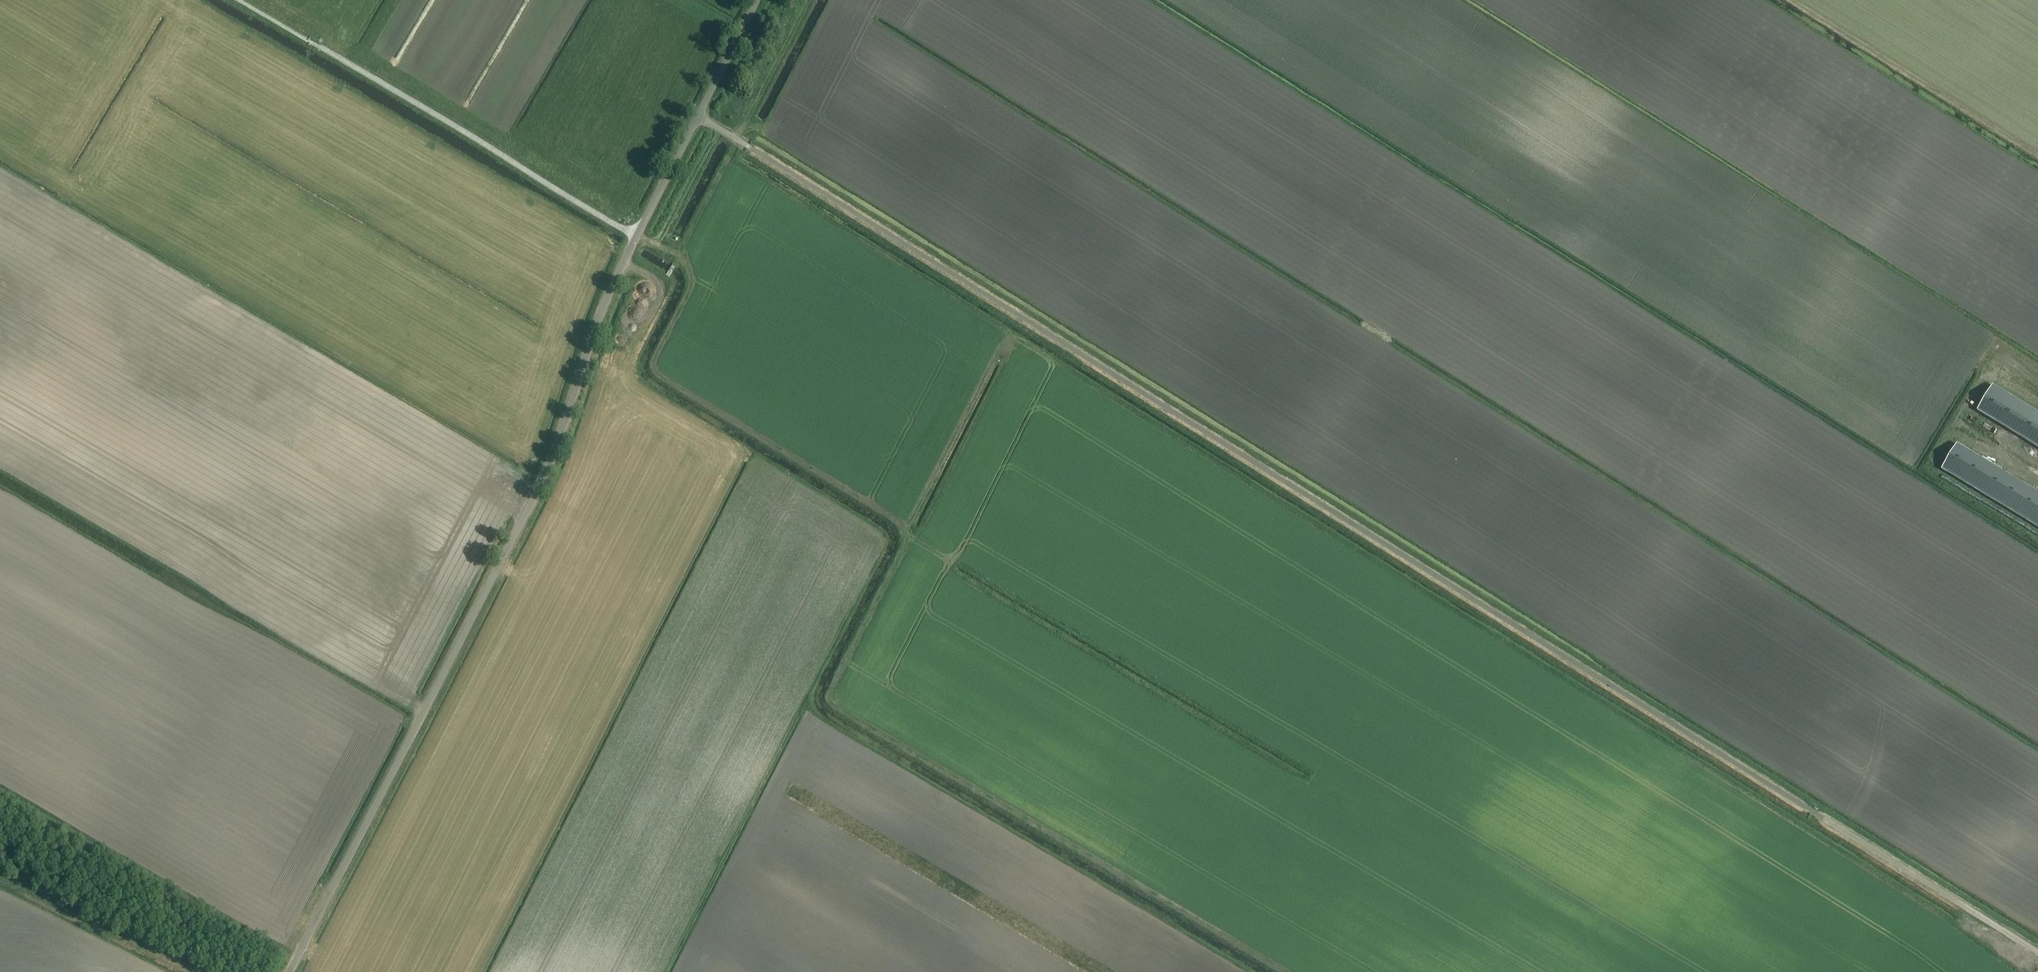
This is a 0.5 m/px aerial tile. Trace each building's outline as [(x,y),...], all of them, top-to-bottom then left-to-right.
[(1978,411),(2037,447),(2037,412),(1994,385),(1978,411)] [(1942,469),(2037,528),(2037,493),(1957,444),(1942,469)]
